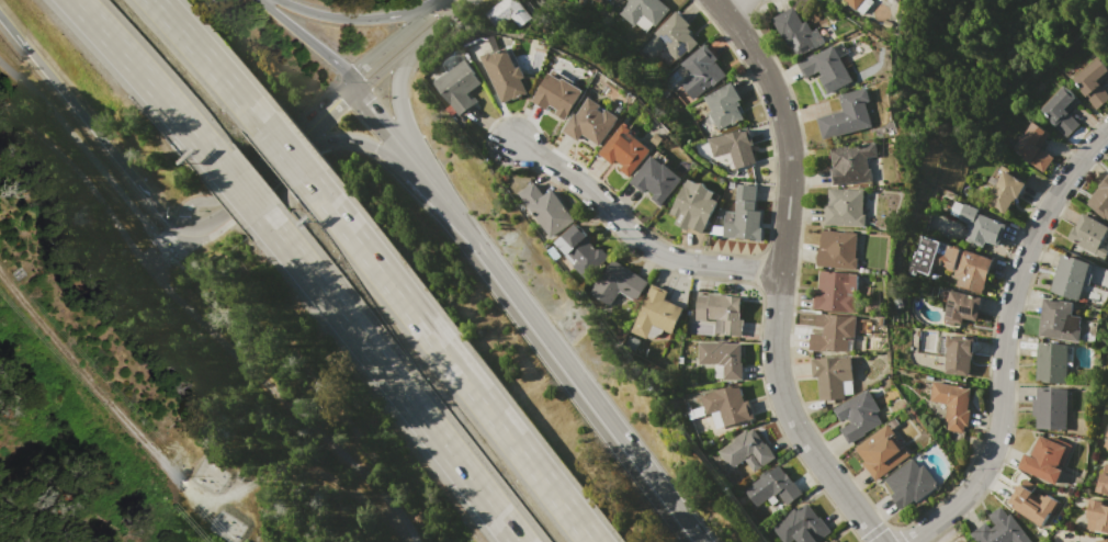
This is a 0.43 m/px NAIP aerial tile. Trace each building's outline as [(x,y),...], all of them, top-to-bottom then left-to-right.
[(484,14),(502,0),(526,0),(536,13),(518,27),(509,16),(495,29),(484,14)] [(629,2),(627,0),(659,0),(670,11),(654,27),(652,25),(641,36),(618,13),(629,2)] [(860,18),(841,0),(872,0),(874,2),(860,18)] [(772,19),(793,7),(802,23),(806,21),(819,45),(796,57),(791,46),(789,47),(772,19)] [(654,33),(677,11),(690,25),(688,27),(691,31),(689,33),(698,43),(679,61),(664,46),(665,44),(654,33)] [(691,100),(679,83),(683,80),(682,79),(688,76),(688,77),(690,76),(680,63),(705,44),(717,59),(715,60),(725,75),(691,100)] [(796,63),(834,45),(851,81),(827,93),(819,77),(822,76),(819,71),(804,78),(796,63)] [(501,102),(482,56),(490,52),(491,55),(507,48),(516,68),(520,67),(524,77),(520,79),(525,92),(501,102)] [(1099,57),(1107,67),(1107,76),(1099,83),(1107,94),(1107,98),(1096,109),(1072,79),(1099,57)] [(436,83),(466,59),(483,81),(467,93),(472,99),(475,97),(478,101),(460,114),(436,83)] [(532,101),(550,72),(561,80),(562,78),(583,91),(564,121),(554,115),(557,110),(549,104),(545,110),(532,101)] [(732,82),(740,100),(738,101),(739,104),(736,105),(743,118),(731,124),(731,123),(717,129),(709,112),(711,111),(703,97),(732,82)] [(1040,110),(1041,108),(1040,106),(1062,86),(1063,87),(1064,86),(1078,101),(1067,112),(1081,126),(1066,139),(1055,127),(1055,128),(1049,121),(1049,120),(1040,110)] [(823,139),(817,117),(843,111),(839,95),(867,88),(870,101),(864,102),(871,126),(823,139)] [(619,118),(600,147),(581,135),(577,140),(563,131),(574,113),(577,115),(588,98),(601,105),(598,110),(603,113),(606,110),(619,118)] [(1014,149),(1033,122),(1049,134),(1042,143),(1040,140),(1037,145),(1040,147),(1053,157),(1042,172),(1022,158),(1024,157),(1014,149)] [(599,153),(623,123),(632,131),(630,133),(651,150),(628,178),(619,170),(623,166),(615,159),(612,163),(599,153)] [(708,139),(748,127),(753,145),(750,145),(756,162),(730,170),(726,158),(714,161),(708,139)] [(832,184),(830,168),(833,168),(830,148),(875,143),(877,156),(867,157),(868,168),(871,167),(872,180),(832,184)] [(630,182),(653,156),(663,165),(664,163),(682,179),(659,207),(649,199),(654,194),(646,188),(642,193),(630,182)] [(983,202),(1003,170),(1025,183),(1014,201),(1013,201),(1005,215),(983,202)] [(1098,187),(1107,174),(1107,222),(1086,204),(1099,188),(1098,187)] [(669,213),(685,183),(686,183),(688,180),(714,193),(711,197),(716,201),(717,199),(720,200),(702,233),(690,226),(688,230),(674,224),(677,217),(669,213)] [(552,237),(521,193),(535,183),(545,196),(554,190),(575,219),(552,237)] [(723,237),(725,211),(735,212),(737,184),(757,185),(755,211),(761,212),(760,228),(761,228),(760,240),(723,237)] [(824,225),(825,204),(827,204),(828,188),(863,190),(862,214),(864,215),(864,227),(824,225)] [(1006,223),(998,247),(984,241),(982,247),(965,241),(971,225),(958,221),(963,203),(979,208),(977,214),(1006,223)] [(1084,212),(1107,227),(1107,230),(1094,253),(1066,237),(1074,226),(1075,227),(1084,212)] [(557,242),(577,224),(592,240),(591,241),(596,247),(598,246),(609,257),(588,278),(567,256),(568,255),(557,242)] [(822,230),(857,234),(855,258),(858,258),(857,270),(818,267),(822,230)] [(919,235),(939,241),(938,242),(962,250),(962,249),(992,259),(981,294),(954,285),(957,280),(951,278),(952,272),(930,266),(927,275),(915,271),(913,275),(904,272),(912,249),(915,250),(919,235)] [(1049,292),(1063,253),(1090,263),(1076,302),(1049,292)] [(591,294),(613,259),(648,282),(636,302),(620,291),(610,306),(591,294)] [(812,308),(813,289),(818,289),(821,270),(860,274),(856,313),(812,308)] [(631,332),(653,284),(668,291),(665,300),(682,307),(671,334),(653,326),(647,339),(631,332)] [(950,291),(981,297),(975,321),(961,318),(960,324),(943,319),(950,291)] [(698,296),(709,297),(709,294),(740,296),(739,319),(743,319),(742,336),(723,335),(724,319),(697,317),(698,296)] [(1038,336),(1044,298),(1073,303),(1072,315),(1081,317),(1077,341),(1038,336)] [(817,314),(857,317),(853,351),(828,349),(827,351),(810,350),(812,334),(823,335),(824,327),(816,326),(817,314)] [(949,335),(974,339),(969,376),(942,372),(949,335)] [(699,342),(740,343),(740,362),(743,362),(742,380),(723,380),(724,364),(698,364),(699,342)] [(1036,382),(1037,342),(1067,343),(1066,383),(1036,382)] [(811,360),(851,357),(853,381),(843,382),(844,398),(819,399),(818,376),(813,376),(811,360)] [(932,382),(970,387),(966,409),(970,410),(966,426),(963,426),(962,432),(946,429),(947,421),(943,420),(946,403),(929,399),(932,382)] [(701,394),(738,384),(743,400),(749,399),(754,417),(723,426),(720,411),(705,415),(701,394)] [(1064,430),(1036,428),(1037,416),(1032,415),(1033,398),(1038,398),(1038,387),(1066,388),(1064,430)] [(848,443),(839,429),(850,422),(847,416),(839,419),(834,409),(868,389),(880,410),(877,413),(882,424),(848,443)] [(877,481),(862,462),(864,460),(856,449),(889,424),(912,453),(877,481)] [(717,452),(747,429),(749,431),(754,428),(765,443),(766,442),(778,456),(755,474),(744,460),(732,470),(717,452)] [(1019,467),(1026,453),(1030,455),(1040,434),(1065,445),(1067,443),(1072,445),(1065,462),(1061,460),(1058,467),(1061,470),(1054,484),(1019,467)] [(885,481),(913,459),(919,467),(923,465),(937,483),(932,485),(935,487),(916,501),(915,499),(902,509),(891,495),(894,493),(885,481)] [(744,488),(770,468),(771,470),(780,463),(803,494),(787,506),(777,493),(758,507),(744,488)] [(1104,463),(1107,464),(1107,495),(1096,492),(1098,486),(1104,463)] [(1060,503),(1052,512),(1051,511),(1040,526),(1006,500),(1019,483),(1031,490),(1033,488),(1045,497),(1048,494),(1060,503)] [(1092,498),(1107,502),(1107,533),(1086,528),(1088,518),(1086,517),(1092,498)] [(832,531),(817,541),(799,541),(794,535),(786,541),(784,541),(772,528),(806,501),(819,518),(821,517),(832,531)] [(1010,513),(1032,541),(1013,541),(1011,541),(976,541),(970,534),(985,522),(991,529),(996,524),(990,516),(1000,506),(1008,516),(1010,513)]
